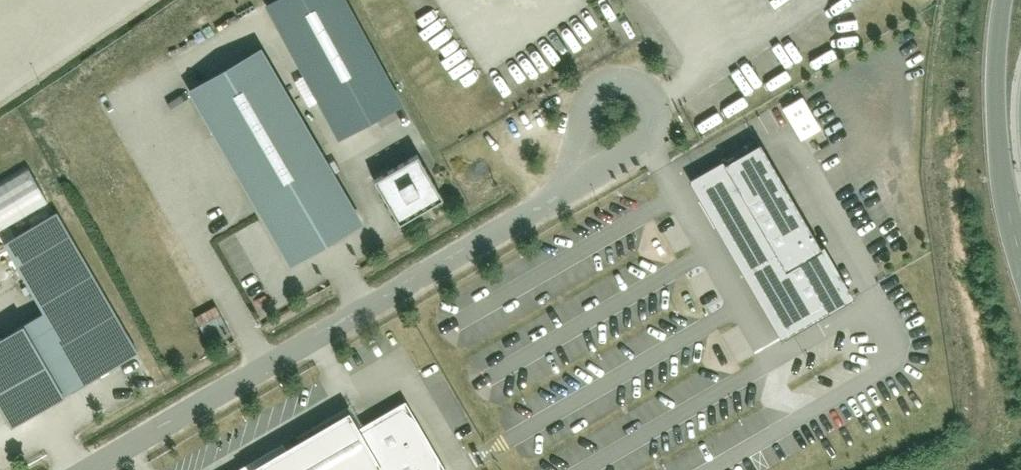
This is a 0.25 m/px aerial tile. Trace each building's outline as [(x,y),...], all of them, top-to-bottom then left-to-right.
[(336,132),(393,100),(339,0),(264,0),(336,132)] [(184,84),(287,257),(362,212),(258,39),(184,84)] [(789,104),(803,138),(827,128),(812,94),(789,104)] [(753,132),(685,172),(780,329),(847,289),(753,132)] [(413,149),(370,176),(396,218),(439,192),(413,149)] [(0,182),(0,233),(58,198),(35,161),(0,182)] [(12,423),(138,351),(57,210),(4,241),(45,313),(0,338),(0,403),(12,423)] [(221,305),(203,314),(216,338),(234,329),(221,305)] [(404,393),(359,419),(351,405),(284,443),(280,437),(222,469),(448,469),(404,393)]
